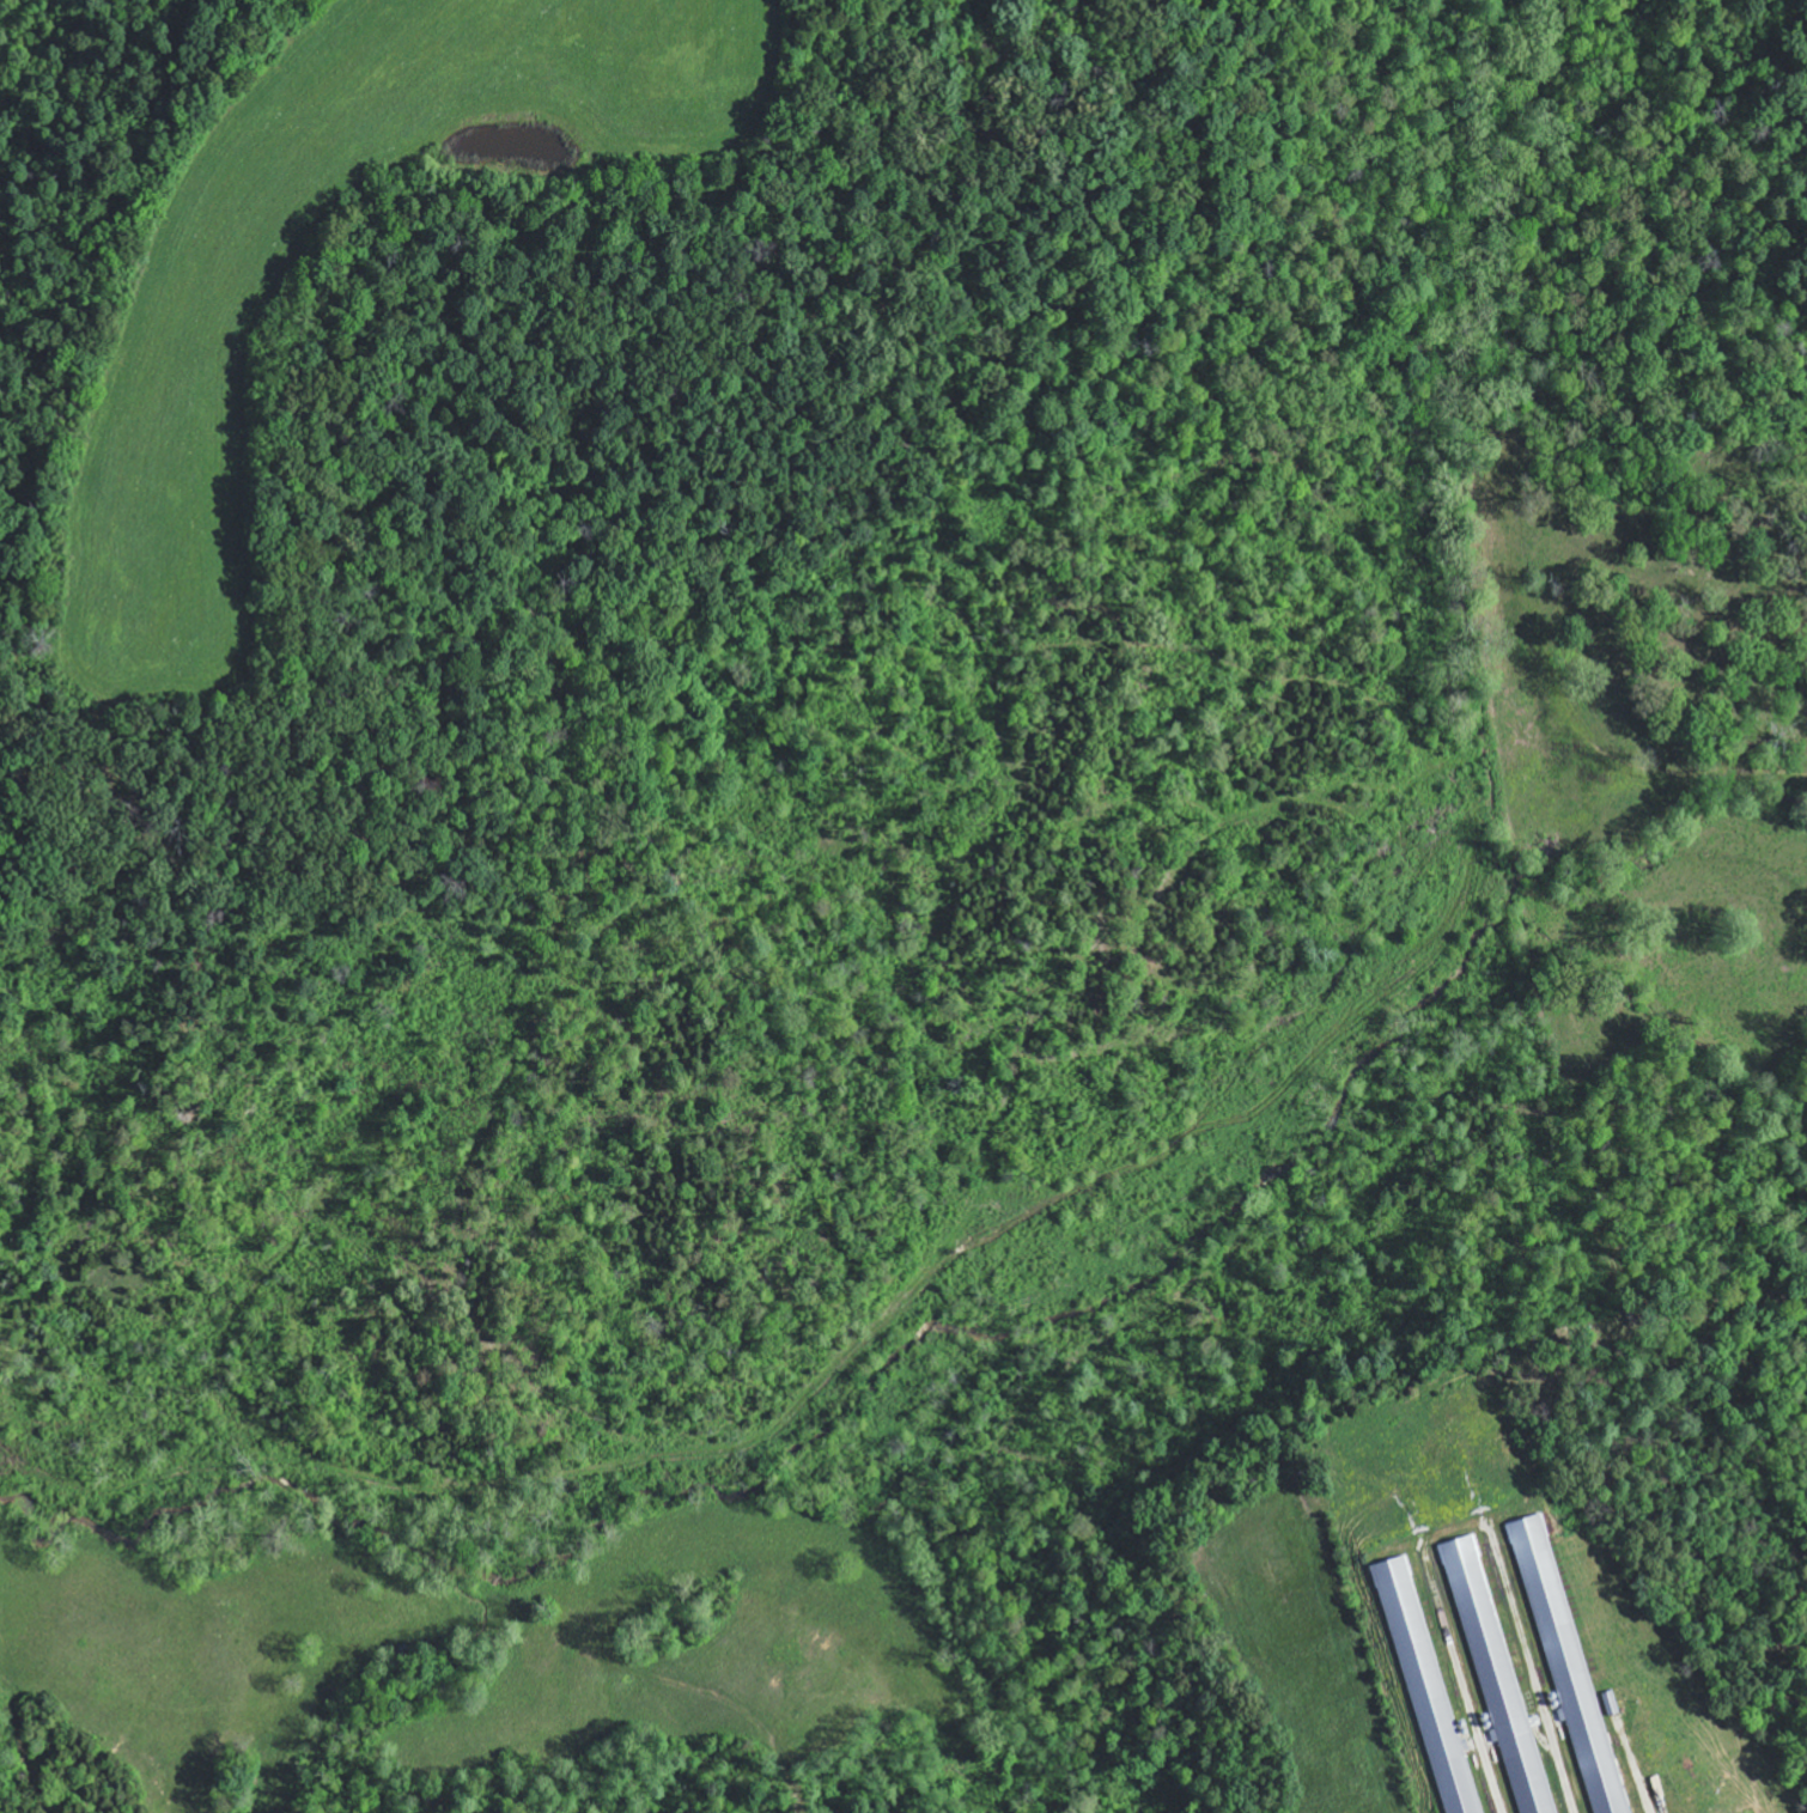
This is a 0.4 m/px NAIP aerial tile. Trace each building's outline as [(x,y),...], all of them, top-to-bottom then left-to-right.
[(1515,1812),(1552,1812),(1477,1534),(1442,1543),(1515,1812)] [(1442,1812),(1480,1812),(1408,1555),(1373,1565),(1442,1812)] [(1580,1676),(1579,1672),(1568,1675),(1567,1683),(1564,1683),(1560,1685),(1593,1812),(1626,1812),(1595,1677),(1580,1676)]
